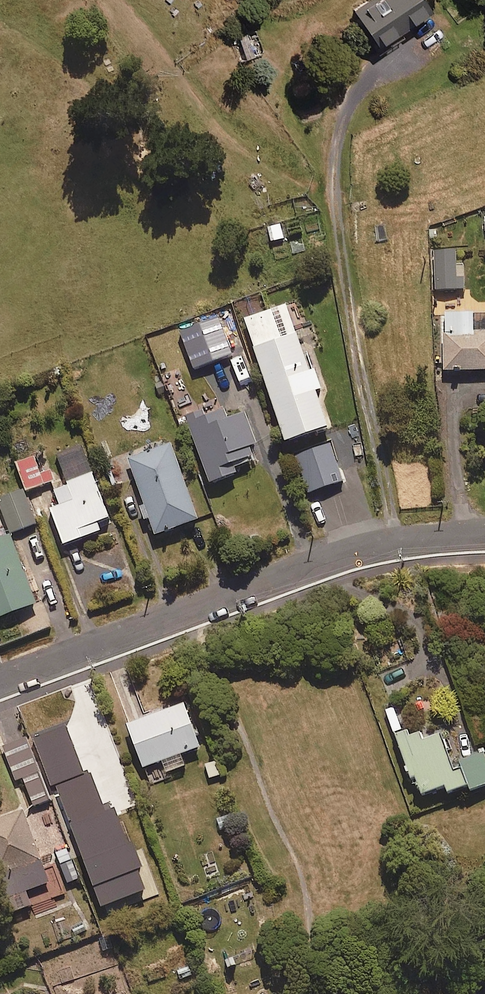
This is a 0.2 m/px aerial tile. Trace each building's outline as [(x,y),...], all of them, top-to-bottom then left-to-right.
[(429,13),(421,0),(369,0),(351,11),(376,52),(400,37),(397,33),(429,13)] [(241,60),(262,54),(256,31),(235,36),(241,60)] [(455,252),(434,254),(437,293),(431,294),(432,305),(443,304),(442,293),(465,291),(463,266),(456,266),(455,252)] [(320,371),(314,373),(290,306),(246,321),(290,446),(335,430),(322,393),(327,391),(320,371)] [(444,315),(444,373),(484,373),(484,316),(444,315)] [(173,373),(201,363),(192,340),(165,350),(173,373)] [(249,414),(231,421),(227,411),(207,418),(205,413),(189,419),(215,485),(242,475),(238,466),(257,458),(253,449),(261,446),(249,414)] [(160,537),(203,522),(175,446),(132,462),(160,537)] [(101,524),(112,520),(84,448),(59,457),(70,486),(57,491),(63,507),(53,510),(67,547),(104,532),(101,524)] [(53,473),(43,476),(36,457),(18,464),(29,492),(56,482),(53,473)] [(13,535),(38,525),(26,493),(1,502),(13,535)] [(40,605),(13,536),(0,541),(0,621),(40,605)] [(184,757),(204,749),(188,706),(131,728),(151,782),(188,768),(184,757)] [(423,744),(420,736),(400,744),(422,800),(444,791),(447,798),(468,790),(470,795),(484,789),(484,761),(483,757),(453,769),(440,737),(423,744)] [(30,740),(6,749),(11,764),(6,766),(13,785),(25,781),(35,808),(52,802),(30,740)] [(27,812),(0,822),(0,876),(21,868),(31,895),(54,887),(27,812)]
